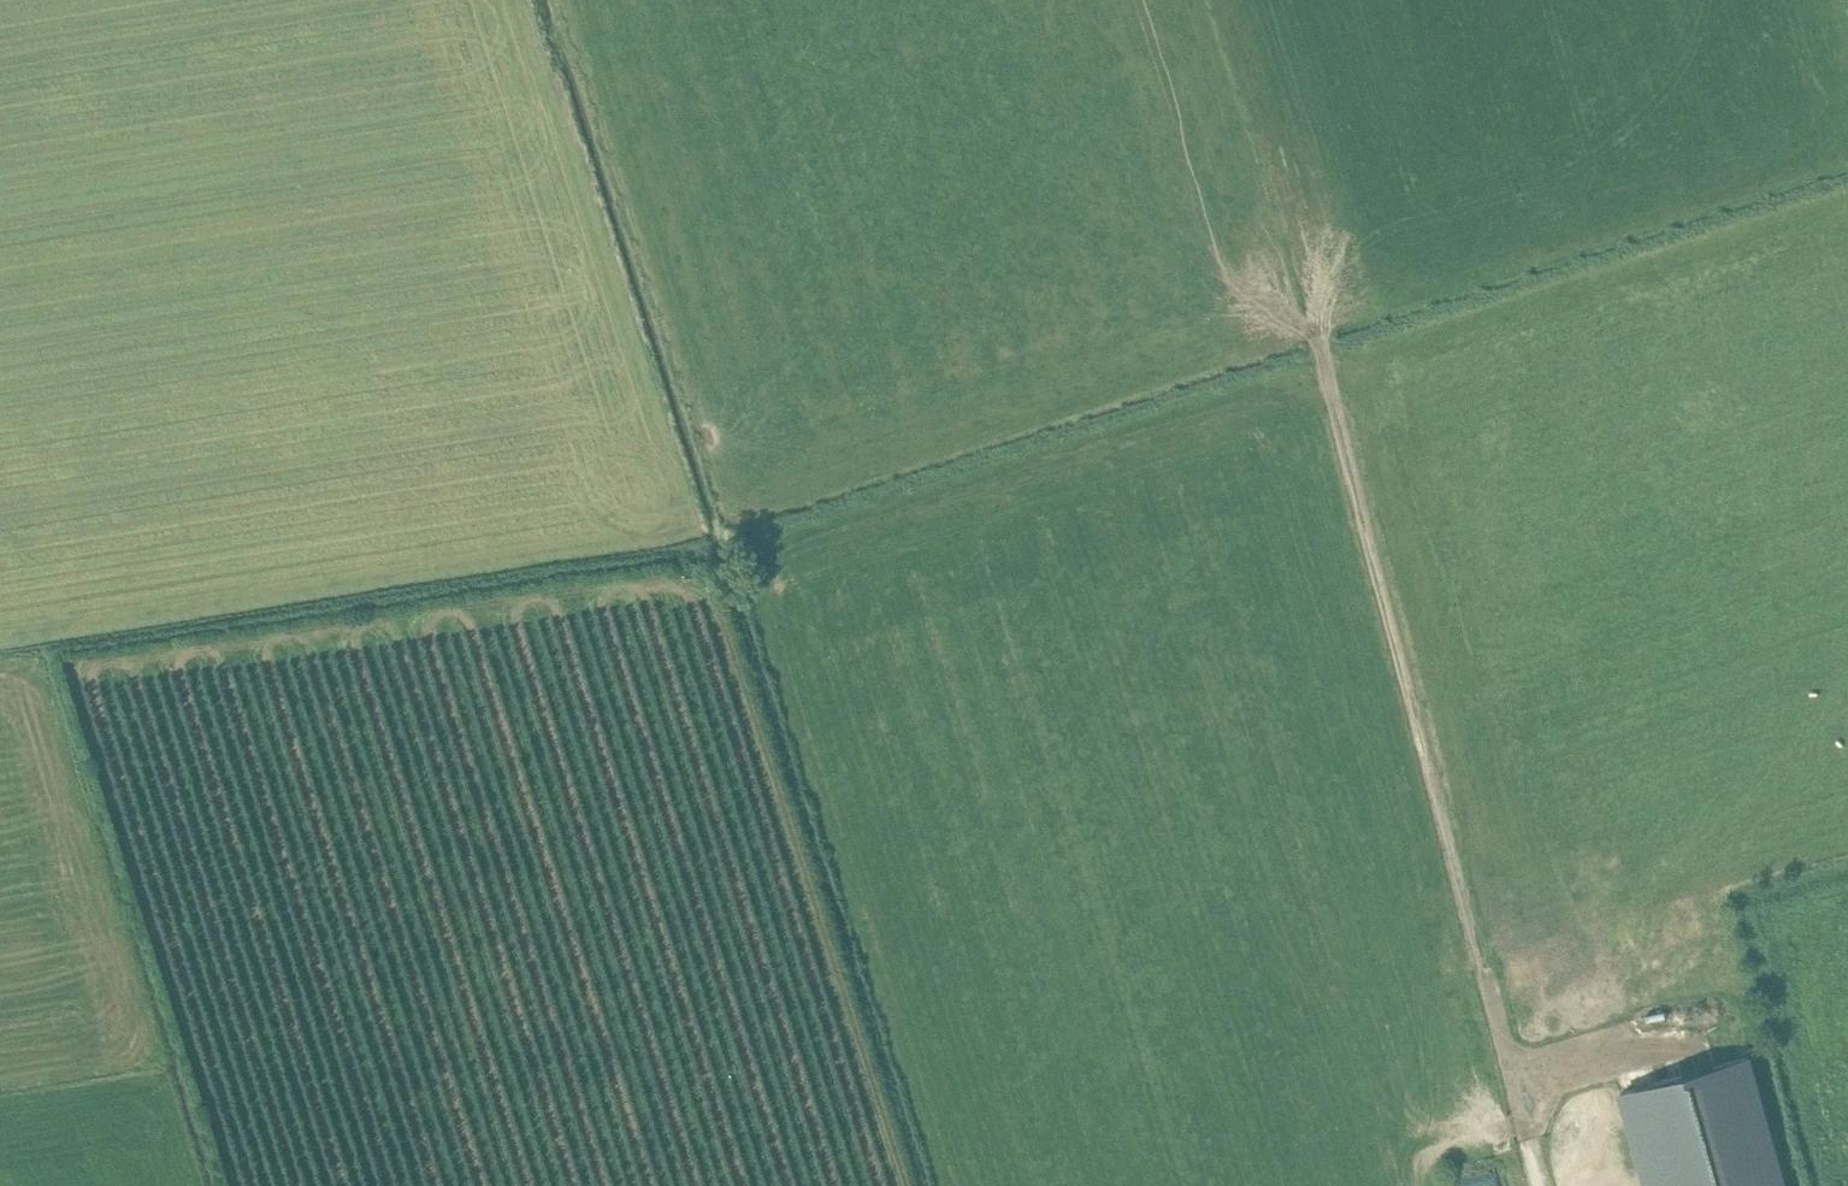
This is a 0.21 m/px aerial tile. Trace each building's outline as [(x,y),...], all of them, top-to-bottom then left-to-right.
[(1649,1185),(1786,1185),(1751,1055),(1624,1089),(1649,1185)]
